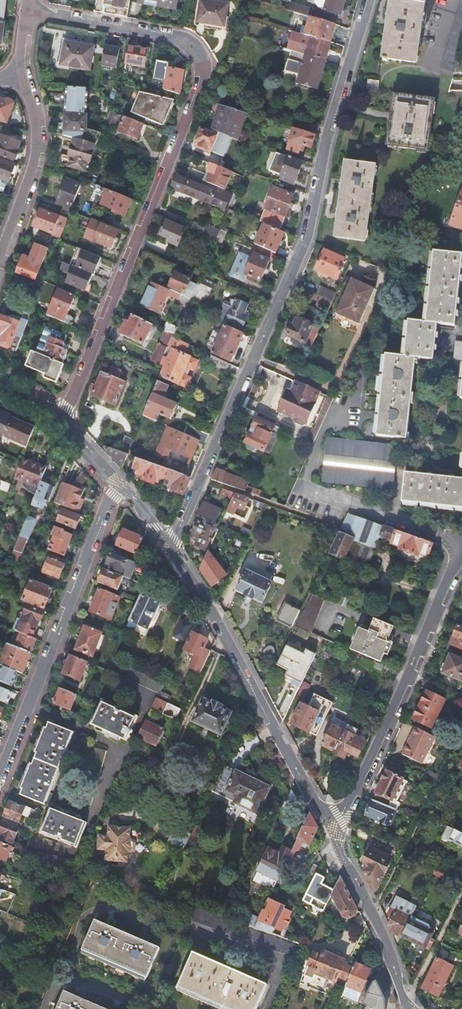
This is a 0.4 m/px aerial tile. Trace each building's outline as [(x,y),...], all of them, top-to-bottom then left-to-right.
[(100,9),(128,12),(130,0),(101,0),(100,9)] [(145,0),(158,2),(157,7),(177,10),(179,0),(145,0)] [(325,10),(341,15),(346,0),(328,0),(325,10)] [(384,58),(384,60),(388,61),(388,59),(417,63),(426,3),(427,0),(391,0),(384,58)] [(201,1),(197,22),(224,27),(228,5),(201,1)] [(461,50),(461,1),(442,69),(456,72),(461,50)] [(288,11),(311,17),(314,9),(291,3),(288,11)] [(305,35),(312,37),(330,43),(336,25),(311,17),(305,35)] [(292,30),(289,49),(302,51),(304,32),(292,30)] [(312,37),(307,55),(326,61),(331,43),(330,43),(312,37)] [(65,43),(61,66),(90,71),(95,48),(65,43)] [(149,50),(128,46),(125,65),(145,68),(149,50)] [(120,50),(105,47),(102,65),(117,68),(120,50)] [(326,61),(307,55),(304,64),(289,59),(286,71),(301,76),(299,83),(318,89),(326,61)] [(168,69),(164,90),(172,92),(181,95),(185,72),(168,69)] [(370,81),(369,90),(378,92),(379,83),(370,81)] [(88,89),(68,88),(67,114),(87,115),(88,89)] [(141,94),(133,114),(162,126),(173,101),(141,94)] [(395,95),(388,146),(427,152),(435,101),(395,95)] [(7,124),(14,104),(0,99),(0,122),(7,124)] [(247,113),(222,105),(214,131),(219,133),(225,135),(238,140),(247,113)] [(96,145),(97,146),(102,133),(87,132),(87,117),(67,116),(66,132),(64,136),(75,140),(96,145)] [(138,138),(143,125),(125,118),(120,131),(138,138)] [(298,119),(295,129),(308,133),(311,124),(298,119)] [(203,129),(196,145),(218,154),(224,138),(225,135),(219,133),(218,135),(203,129)] [(311,148),(316,136),(308,133),(295,129),(288,149),(300,153),(302,145),(311,148)] [(0,144),(0,156),(15,161),(19,152),(18,152),(21,143),(3,137),(0,144)] [(91,163),(96,145),(75,140),(73,147),(70,157),(72,158),(70,167),(76,169),(76,170),(85,172),(88,162),(91,163)] [(295,185),(297,182),(300,174),(304,164),(278,153),(271,171),(283,176),(281,180),(295,185)] [(4,194),(7,186),(1,184),(2,181),(9,184),(12,175),(14,176),(17,168),(15,167),(0,161),(0,192),(4,194)] [(346,162),(335,237),(365,241),(375,166),(346,162)] [(225,189),(233,172),(215,165),(208,182),(225,189)] [(245,177),(246,176),(248,171),(235,166),(233,172),(245,177)] [(256,180),(258,175),(248,171),(246,176),(256,180)] [(173,187),(225,209),(231,194),(192,178),(191,182),(177,176),(173,187)] [(73,209),(81,186),(67,181),(58,203),(73,209)] [(281,229),(295,196),(275,188),(260,221),(281,229)] [(125,217),(132,200),(105,189),(102,196),(105,197),(102,205),(117,211),(116,213),(125,217)] [(451,226),(461,230),(461,195),(451,226)] [(61,238),(68,221),(41,211),(35,228),(61,238)] [(91,220),(84,238),(112,249),(119,231),(91,220)] [(206,226),(202,234),(217,240),(222,229),(224,224),(215,220),(212,228),(206,226)] [(185,230),(167,221),(161,235),(171,239),(170,241),(178,244),(185,230)] [(229,221),(224,230),(226,231),(230,233),(234,224),(229,221)] [(271,252),(275,254),(284,234),(264,225),(255,245),(271,252)] [(222,242),(226,231),(224,230),(222,229),(217,240),(222,242)] [(255,245),(251,253),(254,254),(252,259),(240,254),(231,275),(242,280),(245,275),(261,282),(261,281),(269,261),(267,260),(271,252),(255,245)] [(205,247),(200,258),(205,260),(210,249),(205,247)] [(95,276),(102,258),(78,248),(70,266),(65,264),(62,271),(70,275),(67,283),(88,291),(94,275),(95,276)] [(344,259),(324,251),(316,269),(337,278),(342,267),(341,266),(344,259)] [(459,305),(456,305),(459,277),(461,278),(461,271),(460,270),(461,256),(433,253),(425,323),(408,321),(404,356),(387,354),(378,434),(407,437),(416,357),(433,359),(434,345),(438,345),(438,339),(435,338),(437,324),(453,325),(455,312),(458,312),(459,305)] [(24,257),(18,274),(36,281),(43,264),(24,257)] [(183,295),(191,298),(192,297),(195,290),(197,285),(190,282),(191,280),(176,274),(172,284),(171,285),(170,287),(169,289),(183,295)] [(365,310),(367,307),(375,288),(351,278),(336,312),(335,313),(359,324),(360,322),(365,310)] [(195,290),(192,297),(206,303),(213,288),(198,282),(197,285),(195,290)] [(169,289),(169,290),(153,283),(145,300),(161,307),(167,294),(181,300),(183,295),(169,289)] [(334,301),(338,293),(321,285),(317,294),(322,296),(334,301)] [(48,316),(64,323),(75,297),(59,291),(52,309),(51,308),(48,316)] [(330,308),(334,301),(322,296),(319,303),(330,308)] [(226,322),(242,329),(248,315),(244,314),(248,304),(236,299),(235,301),(233,300),(231,304),(228,303),(226,308),(231,310),(226,322)] [(153,325),(133,316),(133,317),(132,317),(129,323),(128,322),(121,334),(143,344),(153,325)] [(2,317),(0,322),(0,327),(1,327),(0,329),(0,332),(1,336),(4,337),(1,344),(3,347),(8,349),(11,348),(16,334),(23,336),(24,333),(29,321),(21,319),(19,323),(2,317)] [(312,325),(294,318),(291,324),(290,324),(286,334),(304,342),(312,325)] [(173,336),(174,337),(179,327),(167,322),(163,330),(173,335),(173,336)] [(219,340),(238,348),(241,342),(240,342),(243,334),(224,326),(219,340)] [(43,356),(63,364),(68,351),(67,350),(69,344),(65,343),(68,336),(46,327),(36,353),(43,356)] [(16,334),(11,348),(17,350),(19,346),(23,336),(16,334)] [(164,356),(161,364),(165,367),(161,376),(187,387),(191,378),(187,376),(190,369),(194,370),(198,361),(184,355),(189,345),(172,337),(168,348),(172,350),(169,358),(164,356)] [(235,355),(238,348),(219,340),(213,353),(231,361),(234,354),(235,355)] [(152,361),(161,364),(164,356),(168,348),(160,345),(152,361)] [(36,353),(33,352),(26,367),(46,375),(44,379),(57,384),(65,365),(63,364),(43,356),(36,353)] [(230,364),(212,356),(208,363),(227,371),(230,364)] [(120,380),(123,372),(114,368),(110,376),(103,373),(98,385),(95,384),(91,391),(94,393),(93,396),(117,406),(128,383),(120,380)] [(307,424),(320,392),(296,381),(292,391),(288,389),(279,411),(294,418),(296,422),(302,425),(307,424)] [(159,382),(144,417),(156,422),(159,415),(171,419),(177,405),(164,399),(169,386),(159,382)] [(333,399),(334,398),(330,396),(323,412),(327,414),(333,399)] [(12,417),(0,412),(0,437),(3,438),(4,436),(12,417)] [(35,427),(12,417),(4,436),(28,446),(35,427)] [(255,447),(269,454),(281,428),(275,426),(272,424),(256,417),(245,442),(246,443),(245,445),(247,448),(251,450),(254,449),(255,447)] [(310,440),(314,442),(324,419),(320,417),(310,440)] [(199,440),(206,443),(210,434),(182,422),(181,424),(175,421),(172,429),(199,440)] [(191,458),(199,440),(172,429),(169,428),(162,444),(161,444),(157,456),(167,460),(172,450),(191,458)] [(3,438),(3,439),(27,449),(28,446),(4,436),(3,438)] [(326,451),(397,459),(399,446),(327,438),(326,451)] [(126,454),(105,446),(105,448),(124,467),(129,454),(128,454),(126,454)] [(396,475),(397,459),(326,451),(324,467),(396,475)] [(41,482),(47,469),(23,459),(20,465),(15,479),(23,482),(22,484),(23,485),(28,491),(34,495),(36,496),(39,489),(41,482)] [(170,470),(143,459),(138,472),(146,475),(144,479),(156,483),(157,481),(160,482),(162,476),(167,478),(170,470)] [(251,493),(254,487),(247,485),(249,481),(225,472),(227,468),(218,464),(212,479),(251,493)] [(394,488),(396,475),(324,467),(323,480),(394,488)] [(170,470),(167,478),(165,484),(175,488),(174,490),(184,494),(191,477),(170,470)] [(407,473),(403,501),(461,507),(461,473),(456,472),(455,478),(407,473)] [(43,501),(50,485),(41,482),(39,489),(36,496),(32,505),(43,510),(46,502),(43,501)] [(63,483),(54,503),(80,513),(84,500),(81,499),(85,489),(78,486),(77,489),(72,487),(63,483)] [(48,502),(54,487),(50,485),(43,501),(46,502),(48,502)] [(251,493),(260,496),(262,490),(254,487),(251,493)] [(232,500),(235,493),(223,489),(220,496),(232,500)] [(245,510),(250,498),(235,493),(232,500),(227,511),(235,514),(239,507),(245,510)] [(211,540),(213,541),(218,530),(213,528),(222,509),(205,502),(200,513),(198,518),(199,519),(190,539),(197,542),(195,547),(195,549),(199,551),(201,549),(205,551),(211,540)] [(57,523),(76,531),(82,517),(63,509),(57,523)] [(348,514),(340,530),(339,533),(348,538),(358,517),(348,514)] [(29,515),(21,535),(30,538),(38,518),(29,515)] [(384,526),(358,517),(348,538),(353,540),(352,541),(375,547),(379,538),(384,526)] [(433,543),(384,526),(379,538),(400,545),(399,548),(419,555),(420,552),(429,555),(433,543)] [(340,530),(335,529),(329,540),(334,542),(339,533),(340,530)] [(65,556),(73,536),(58,530),(50,550),(65,556)] [(118,546),(137,554),(144,539),(125,531),(118,546)] [(339,533),(334,542),(328,555),(333,557),(334,555),(344,559),(352,541),(353,540),(348,538),(339,533)] [(209,551),(200,569),(212,586),(227,575),(209,551)] [(118,571),(117,574),(119,574),(124,576),(130,579),(137,563),(128,559),(128,560),(111,554),(108,562),(112,564),(110,568),(118,571)] [(59,578),(66,562),(50,556),(43,572),(59,578)] [(381,566),(369,561),(367,568),(379,573),(381,566)] [(105,569),(99,583),(113,588),(118,590),(124,576),(119,574),(117,574),(105,569)] [(272,583),(246,571),(237,591),(262,603),(272,583)] [(53,589),(32,581),(24,601),(45,609),(53,589)] [(120,597),(100,590),(91,612),(111,620),(120,597)] [(325,599),(312,595),(295,628),(311,634),(325,599)] [(141,596),(140,599),(127,627),(145,636),(160,604),(141,596)] [(277,621),(292,628),(300,611),(285,603),(277,621)] [(40,621),(41,621),(45,612),(28,606),(22,621),(38,627),(40,621)] [(350,649),(357,652),(367,656),(375,659),(381,662),(386,649),(389,643),(393,644),(393,642),(390,641),(388,640),(391,634),(394,626),(374,618),(370,628),(360,624),(350,649)] [(185,643),(188,636),(193,625),(182,619),(181,619),(173,637),(185,643)] [(461,649),(461,627),(457,625),(449,644),(461,649)] [(85,627),(76,650),(93,657),(102,634),(85,627)] [(37,639),(22,633),(16,647),(32,654),(37,639)] [(190,667),(201,672),(210,652),(204,649),(208,640),(193,633),(185,650),(196,655),(190,667)] [(8,644),(0,665),(3,666),(19,672),(24,674),(32,654),(16,647),(8,644)] [(461,681),(461,659),(450,654),(442,673),(461,681)] [(80,681),(88,662),(71,655),(63,675),(80,681)] [(113,657),(108,669),(158,693),(159,691),(161,692),(166,682),(113,657)] [(371,670),(375,661),(370,659),(366,668),(371,670)] [(391,668),(375,661),(371,670),(373,671),(378,673),(379,669),(389,672),(391,668)] [(19,672),(3,666),(0,674),(0,681),(13,686),(16,681),(17,681),(20,674),(18,674),(19,672)] [(287,688),(277,710),(283,722),(299,685),(295,683),(292,690),(287,688)] [(9,704),(13,692),(0,687),(0,700),(9,704)] [(77,695),(61,688),(60,690),(58,690),(56,696),(57,698),(55,703),(71,710),(77,695)] [(427,691),(420,706),(439,715),(445,700),(427,691)] [(317,737),(332,704),(314,695),(307,708),(302,705),(291,725),(309,734),(309,733),(317,737)] [(180,710),(156,698),(152,706),(163,711),(162,714),(175,720),(180,710)] [(96,729),(97,729),(120,739),(119,740),(120,740),(121,738),(126,741),(127,742),(131,734),(132,734),(133,731),(132,730),(139,717),(138,716),(137,717),(103,700),(91,725),(92,725),(96,727),(96,729)] [(221,710),(222,708),(213,704),(212,706),(203,701),(193,722),(192,725),(218,738),(219,735),(220,735),(231,714),(221,710)] [(439,715),(420,706),(413,720),(432,729),(439,715)] [(163,729),(145,721),(137,737),(156,746),(163,729)] [(46,729),(42,738),(37,752),(36,752),(36,753),(37,753),(33,764),(31,764),(31,765),(22,788),(21,789),(23,790),(21,795),(21,794),(20,796),(46,806),(46,805),(46,804),(68,748),(74,733),(75,733),(75,732),(49,722),(49,723),(49,724),(47,728),(46,728),(45,729),(46,729)] [(335,752),(344,731),(332,725),(322,747),(335,752)] [(435,737),(416,728),(412,737),(415,738),(412,744),(409,743),(403,755),(422,764),(435,737)] [(335,752),(334,754),(344,758),(347,752),(358,757),(366,742),(344,731),(335,752)] [(90,809),(104,762),(107,751),(94,747),(91,757),(78,806),(90,809)] [(224,798),(258,813),(270,788),(236,772),(224,798)] [(388,772),(374,800),(389,806),(392,801),(393,801),(395,797),(402,783),(403,780),(388,772)] [(402,783),(395,797),(399,799),(406,784),(402,783)] [(389,806),(374,800),(367,816),(391,825),(397,810),(389,806)] [(34,809),(26,806),(26,807),(11,801),(4,817),(20,823),(23,815),(30,818),(34,809)] [(40,834),(41,835),(41,834),(76,848),(76,849),(77,849),(87,824),(86,823),(86,824),(81,822),(82,820),(81,819),(81,820),(58,810),(58,809),(57,809),(57,811),(52,809),(51,808),(40,834)] [(318,829),(310,813),(297,840),(291,852),(294,853),(299,850),(301,846),(305,848),(307,845),(310,846),(318,829)] [(443,820),(452,825),(455,818),(446,813),(443,820)] [(2,823),(0,829),(0,832),(3,833),(1,839),(13,844),(18,829),(2,823)] [(26,824),(23,830),(33,833),(35,828),(26,824)] [(106,851),(105,862),(128,864),(129,853),(131,853),(134,851),(135,844),(132,840),(130,840),(131,829),(109,827),(108,837),(99,837),(98,851),(106,851)] [(191,835),(175,827),(168,843),(184,851),(191,835)] [(456,830),(451,841),(461,846),(461,833),(456,830)] [(0,842),(0,859),(6,861),(12,846),(0,842)] [(364,873),(373,891),(377,891),(390,864),(385,861),(388,855),(371,846),(363,862),(368,864),(364,873)] [(287,860),(291,852),(283,848),(280,854),(270,849),(259,872),(277,880),(280,876),(284,867),(286,863),(287,860)] [(60,857),(25,850),(24,851),(19,862),(50,869),(65,870),(74,873),(76,866),(60,859),(60,857)] [(303,873),(306,868),(292,860),(290,862),(289,865),(291,866),(303,873)] [(323,911),(324,910),(329,900),(332,894),(333,891),(322,885),(325,879),(317,875),(320,869),(313,865),(307,877),(314,880),(303,901),(323,911)] [(289,870),(284,867),(280,876),(285,879),(289,870)] [(452,875),(436,867),(433,874),(449,882),(452,875)] [(340,878),(336,886),(333,891),(332,894),(343,917),(348,919),(355,917),(357,911),(340,878)] [(390,926),(392,933),(402,938),(412,918),(412,917),(418,905),(398,896),(392,908),(389,915),(391,920),(392,920),(390,926)] [(260,929),(280,936),(292,912),(285,908),(286,906),(269,898),(257,925),(255,927),(260,929)] [(445,913),(443,918),(445,919),(454,901),(450,898),(447,904),(448,905),(444,913),(445,913)] [(190,919),(294,958),(300,944),(280,936),(260,929),(255,927),(229,917),(196,905),(190,919)] [(412,918),(402,938),(427,949),(430,950),(435,939),(432,938),(435,931),(430,928),(431,926),(412,917),(412,918)] [(83,951),(147,978),(160,948),(96,920),(83,951)] [(315,973),(336,981),(338,976),(345,979),(350,967),(343,964),(344,960),(324,951),(322,955),(313,952),(304,974),(313,978),(315,973)] [(212,1008),(255,1008),(266,984),(192,952),(174,992),(212,1008)] [(438,959),(423,989),(438,997),(454,967),(438,959)] [(355,963),(346,985),(361,991),(373,964),(364,961),(362,965),(355,963)] [(374,983),(364,1004),(368,1007),(367,1008),(384,1008),(385,998),(377,982),(374,983)] [(65,992),(58,1008),(105,1008),(65,992)]
